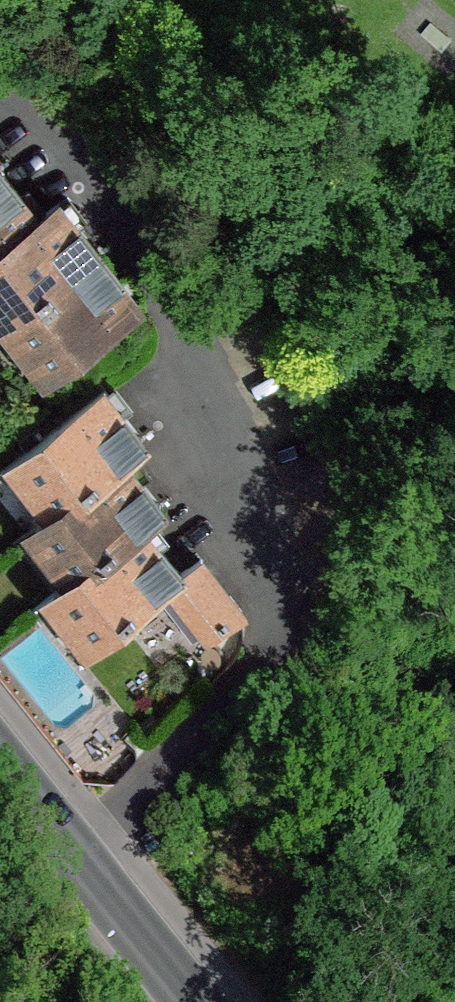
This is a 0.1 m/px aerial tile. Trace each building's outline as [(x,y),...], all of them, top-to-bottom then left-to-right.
[(1,169),(0,169),(0,249),(40,218),(1,169)] [(40,218),(0,249),(0,304),(13,320),(99,254),(59,204),(40,218)] [(99,254),(13,320),(53,371),(139,304),(99,254)] [(13,320),(0,304),(0,328),(13,320)] [(147,441),(106,391),(18,458),(57,508),(125,457),(147,441)] [(164,507),(125,457),(57,508),(36,524),(76,576),(141,525),(164,507)] [(180,577),(141,525),(76,576),(56,593),(95,645),(170,585),(180,577)] [(201,560),(180,577),(170,585),(210,639),(243,614),(201,560)]
